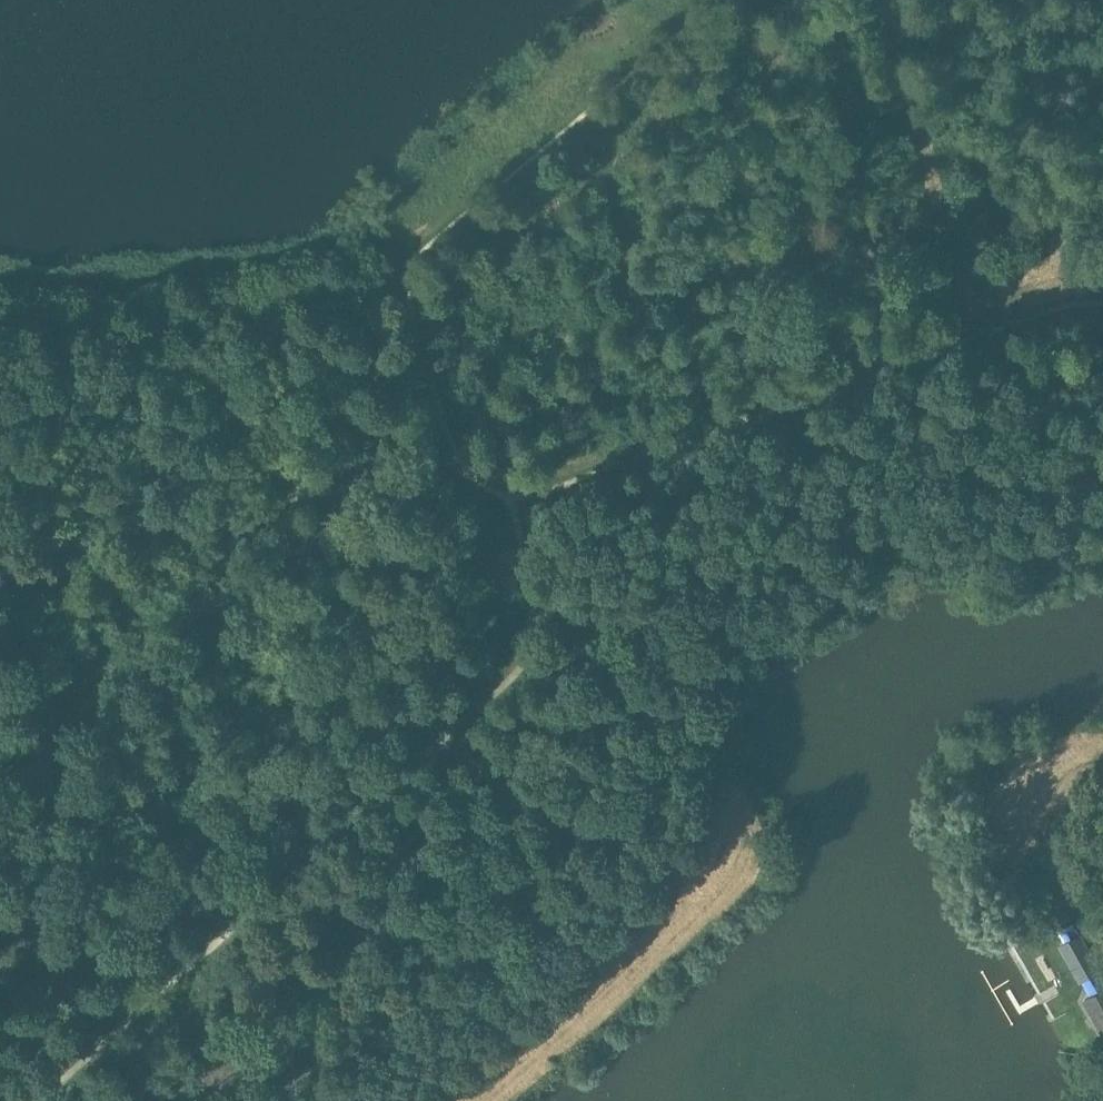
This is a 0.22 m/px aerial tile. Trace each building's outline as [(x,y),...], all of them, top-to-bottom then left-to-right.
[(1080,981),(1100,970),(1080,935),(1061,946),(1080,981)] [(1102,1032),(1102,990),(1085,1000),(1102,1032)]
